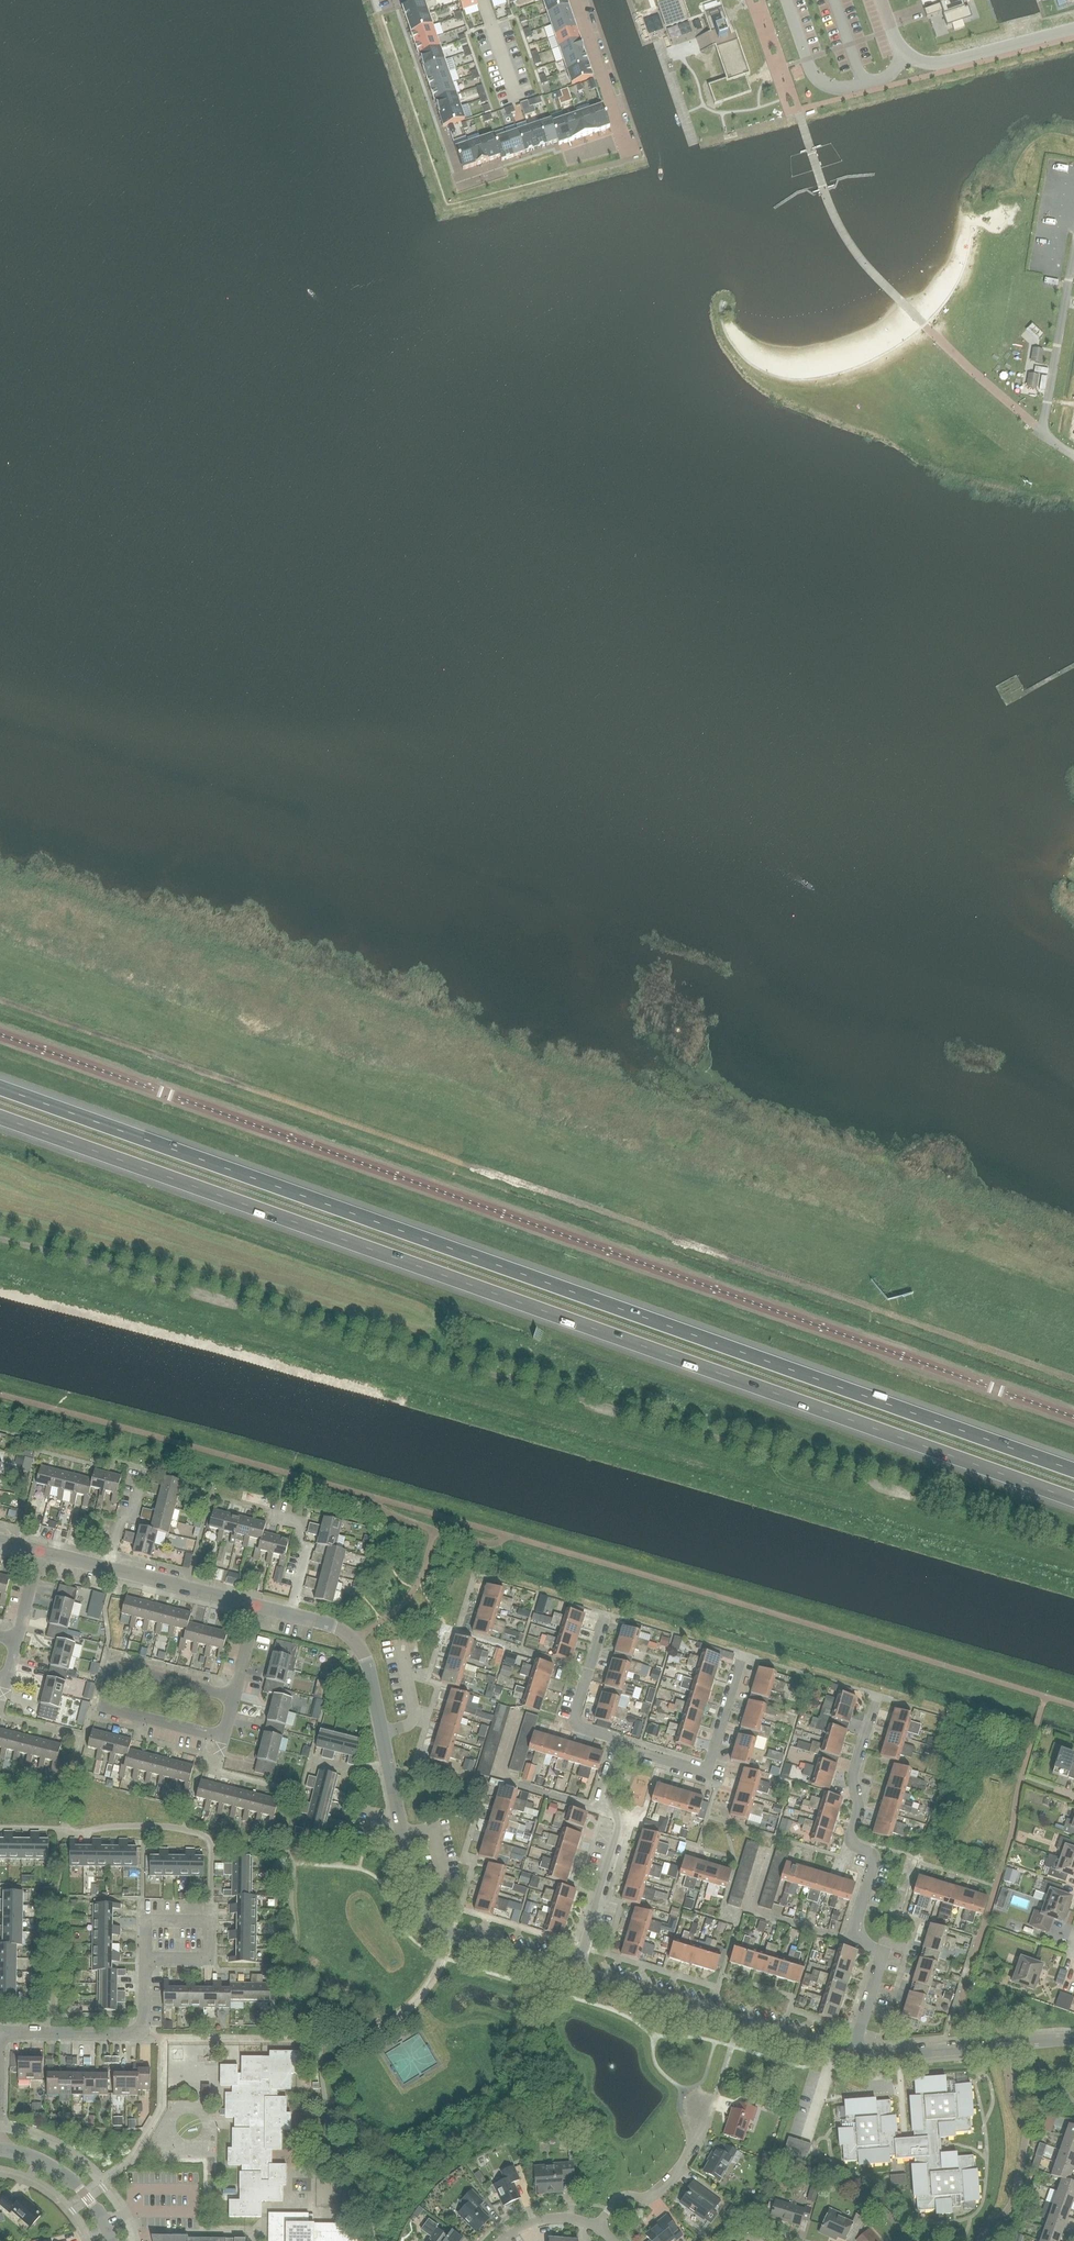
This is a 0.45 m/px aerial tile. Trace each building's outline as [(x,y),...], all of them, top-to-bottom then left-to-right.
[(407,19),(428,12),(424,0),(403,8),(407,19)] [(476,0),(460,0),(463,11),(478,6),(476,0)] [(547,12),(568,5),(566,0),(543,0),(547,12)] [(704,15),(710,33),(696,38),(701,52),(715,47),(726,79),(708,85),(715,105),(751,92),(746,76),(750,75),(732,22),(728,24),(720,0),(718,0),(706,4),(705,0),(656,0),(658,6),(663,5),(669,24),(688,18),(689,20),(704,15)] [(924,10),(926,17),(941,12),(942,13),(946,25),(952,23),(972,16),(968,5),(963,7),(961,0),(952,0),(945,2),(939,4),(924,10)] [(1059,8),(1067,6),(1066,0),(1056,0),(1059,8)] [(551,24),(572,17),(568,5),(547,12),(551,24)] [(407,19),(411,31),(432,24),(428,12),(407,19)] [(555,36),(576,29),(572,17),(551,24),(555,36)] [(415,43),(436,36),(432,24),(411,31),(415,43)] [(559,49),(580,41),(576,29),(555,36),(559,49)] [(440,48),(436,36),(415,43),(419,55),(440,48)] [(559,49),(563,61),(584,53),(580,41),(559,49)] [(444,60),(440,48),(419,55),(423,67),(444,60)] [(563,61),(568,73),(589,65),(584,53),(563,61)] [(533,58),(535,65),(542,63),(539,56),(533,58)] [(427,79),(448,72),(444,60),(423,67),(427,79)] [(568,73),(572,85),(593,78),(589,65),(568,73)] [(452,84),(448,72),(427,79),(431,91),(452,84)] [(588,82),(591,91),(597,89),(594,80),(588,82)] [(435,103),(456,96),(452,84),(431,91),(435,103)] [(439,115),(461,108),(456,96),(435,103),(439,115)] [(533,103),(532,100),(520,103),(525,116),(532,114),(530,107),(534,106),(533,103)] [(610,127),(603,106),(590,111),(597,132),(610,127)] [(465,120),(461,108),(439,115),(444,127),(465,120)] [(590,111),(577,115),(585,136),(597,132),(590,111)] [(565,119),(572,141),(585,136),(577,115),(565,119)] [(558,141),(559,145),(572,141),(565,119),(552,124),(558,141)] [(547,145),(558,141),(552,124),(551,120),(547,121),(540,124),(547,145)] [(547,145),(540,124),(529,128),(536,149),(547,145)] [(517,132),(525,153),(531,150),(536,149),(529,128),(528,128),(518,131),(517,132)] [(523,153),(525,153),(517,132),(510,134),(506,135),(513,156),(523,153)] [(495,139),(494,135),(481,140),(488,161),(500,157),(501,157),(495,139)] [(495,139),(501,157),(500,157),(502,161),(513,156),(506,135),(495,139)] [(468,144),(476,165),(488,161),(481,140),(468,144)] [(468,144),(455,149),(463,170),(476,165),(468,144)] [(1054,158),(1053,168),(1064,169),(1065,160),(1054,158)] [(1032,324),(1028,329),(1039,339),(1044,335),(1032,324)] [(1035,367),(1034,373),(1048,375),(1049,370),(1035,367)] [(1042,376),(1039,389),(1045,390),(1047,377),(1042,376)] [(25,1457),(23,1463),(32,1466),(33,1460),(25,1457)] [(50,1487),(54,1469),(41,1466),(36,1484),(47,1487),(45,1496),(50,1498),(52,1488),(50,1487)] [(62,1491),(67,1472),(54,1469),(50,1487),(52,1488),(60,1490),(57,1499),(63,1501),(65,1492),(62,1491)] [(104,1491),(108,1473),(95,1469),(92,1479),(93,1479),(90,1488),(91,1488),(101,1491),(96,1509),(101,1510),(106,1492),(104,1491)] [(80,1476),(76,1475),(67,1472),(62,1491),(65,1492),(72,1494),(70,1503),(76,1504),(78,1495),(76,1494),(80,1476)] [(104,1491),(106,1492),(114,1494),(111,1503),(116,1505),(118,1494),(117,1494),(121,1476),(108,1473),(104,1491)] [(20,1474),(18,1482),(26,1484),(28,1476),(20,1474)] [(93,1479),(92,1479),(80,1476),(76,1494),(78,1495),(86,1497),(83,1506),(82,1506),(77,1522),(82,1523),(84,1513),(86,1514),(88,1507),(90,1497),(89,1497),(91,1488),(90,1488),(93,1479)] [(149,1483),(148,1488),(179,1496),(183,1482),(164,1478),(161,1486),(149,1483)] [(148,1488),(147,1493),(159,1496),(157,1504),(176,1509),(179,1496),(148,1488)] [(143,1509),(142,1514),(172,1522),(176,1509),(157,1504),(154,1512),(143,1509)] [(222,1531),(226,1513),(213,1510),(209,1528),(219,1530),(217,1540),(222,1541),(224,1532),(224,1531),(222,1531)] [(237,1524),(239,1517),(226,1513),(222,1531),(224,1531),(224,1532),(232,1534),(229,1543),(234,1544),(235,1540),(237,1535),(234,1534),(237,1524)] [(142,1514),(140,1518),(152,1522),(150,1529),(158,1531),(158,1532),(169,1535),(172,1522),(142,1514)] [(196,1514),(195,1521),(202,1523),(203,1516),(196,1514)] [(248,1537),(252,1520),(239,1517),(237,1524),(234,1534),(237,1535),(235,1540),(243,1542),(242,1546),(247,1548),(250,1538),(248,1537)] [(308,1529),(339,1536),(342,1523),(324,1519),(321,1527),(310,1524),(308,1529)] [(263,1533),(265,1523),(252,1520),(248,1537),(250,1538),(258,1540),(253,1560),(258,1561),(260,1551),(258,1550),(262,1533),(263,1533)] [(158,1531),(150,1529),(140,1526),(138,1535),(126,1532),(125,1536),(155,1544),(158,1532),(158,1531)] [(335,1549),(339,1536),(308,1529),(307,1534),(319,1537),(316,1545),(327,1548),(327,1547),(335,1549)] [(275,1536),(263,1533),(262,1533),(258,1550),(260,1551),(268,1553),(265,1563),(270,1565),(273,1555),(270,1554),(275,1536)] [(151,1557),(155,1544),(125,1536),(123,1542),(135,1545),(133,1553),(151,1557)] [(284,1557),(289,1539),(275,1536),(270,1554),(273,1555),(281,1557),(278,1566),(283,1568),(286,1557),(284,1557)] [(314,1553),(313,1558),(342,1566),(346,1552),(335,1549),(327,1547),(327,1548),(325,1556),(314,1553)] [(185,1554),(184,1560),(191,1562),(192,1555),(185,1554)] [(313,1558),(311,1562),(322,1565),(320,1573),(339,1578),(342,1566),(313,1558)] [(281,1584),(285,1569),(277,1567),(273,1582),(281,1584)] [(200,1568),(198,1575),(204,1576),(206,1570),(200,1568)] [(239,1586),(241,1575),(229,1572),(226,1583),(239,1586)] [(258,1592),(262,1574),(254,1572),(250,1590),(258,1592)] [(307,1578),(306,1583),(336,1591),(339,1578),(320,1573),(318,1581),(307,1578)] [(2,1595),(0,1603),(0,1609),(3,1610),(7,1595),(5,1595),(10,1577),(0,1575),(0,1594),(2,1595)] [(306,1583),(305,1588),(316,1591),(314,1599),(332,1604),(336,1591),(306,1583)] [(53,1611),(70,1615),(71,1614),(75,1615),(78,1603),(73,1602),(74,1602),(73,1602),(77,1589),(60,1585),(57,1598),(54,1597),(52,1602),(55,1603),(53,1611)] [(501,1597),(503,1590),(486,1585),(482,1597),(511,1606),(512,1600),(501,1597)] [(93,1593),(90,1606),(102,1609),(105,1596),(93,1593)] [(127,1595),(122,1614),(132,1617),(129,1627),(134,1628),(137,1618),(134,1618),(139,1598),(127,1595)] [(509,1611),(511,1606),(482,1597),(479,1608),(496,1614),(498,1608),(509,1611)] [(139,1598),(134,1618),(137,1618),(145,1620),(142,1630),(147,1631),(150,1622),(147,1621),(152,1601),(139,1598)] [(152,1601),(147,1621),(150,1622),(157,1623),(155,1633),(160,1635),(163,1625),(160,1624),(165,1605),(152,1601)] [(165,1605),(160,1624),(163,1625),(170,1627),(168,1637),(173,1638),(175,1628),(173,1627),(178,1608),(165,1605)] [(537,1605),(535,1612),(543,1614),(544,1608),(537,1605)] [(178,1608),(173,1627),(175,1628),(185,1630),(183,1640),(181,1639),(178,1649),(183,1651),(185,1641),(184,1641),(189,1621),(191,1611),(178,1608)] [(495,1620),(496,1614),(479,1608),(476,1619),(504,1628),(505,1623),(495,1620)] [(552,1617),(580,1627),(584,1615),(566,1609),(564,1615),(554,1612),(552,1617)] [(521,1610),(519,1616),(528,1619),(530,1612),(521,1610)] [(67,1629),(70,1615),(53,1611),(51,1619),(48,1618),(47,1623),(50,1624),(48,1630),(65,1634),(67,1629)] [(533,1614),(531,1620),(538,1622),(540,1615),(533,1614)] [(577,1638),(580,1627),(552,1617),(550,1623),(561,1626),(559,1632),(577,1638)] [(502,1634),(504,1628),(476,1619),(472,1631),(490,1636),(492,1630),(502,1634)] [(189,1621),(184,1641),(185,1641),(193,1643),(191,1652),(196,1654),(199,1645),(197,1644),(202,1625),(189,1621)] [(522,1633),(525,1629),(524,1625),(520,1624),(517,1628),(518,1631),(522,1633)] [(202,1625),(197,1644),(199,1645),(206,1647),(204,1655),(209,1657),(211,1648),(209,1647),(214,1628),(202,1625)] [(657,1644),(648,1641),(638,1638),(639,1631),(622,1626),(618,1638),(647,1647),(656,1649),(657,1644)] [(214,1628),(209,1647),(211,1648),(218,1650),(216,1659),(221,1660),(224,1650),(223,1650),(227,1631),(214,1628)] [(64,1641),(65,1634),(48,1630),(47,1636),(46,1636),(46,1637),(57,1640),(55,1648),(52,1647),(51,1652),(71,1657),(75,1643),(64,1641)] [(574,1649),(577,1638),(559,1632),(558,1638),(547,1635),(545,1640),(574,1649)] [(142,1651),(153,1654),(157,1636),(146,1633),(142,1651)] [(471,1647),(473,1641),(455,1635),(451,1647),(480,1656),(482,1650),(471,1647)] [(660,1646),(667,1648),(670,1638),(663,1636),(660,1646)] [(680,1650),(683,1638),(675,1636),(673,1648),(680,1650)] [(645,1652),(647,1647),(618,1638),(611,1661),(629,1666),(631,1661),(634,1649),(645,1652)] [(291,1649),(292,1643),(276,1639),(272,1652),(270,1651),(268,1656),(271,1657),(269,1666),(286,1670),(286,1668),(292,1670),(296,1650),(291,1649)] [(570,1661),(574,1649),(545,1640),(543,1646),(554,1649),(552,1656),(570,1661)] [(479,1661),(480,1656),(451,1647),(448,1659),(466,1664),(468,1658),(479,1661)] [(716,1668),(720,1656),(702,1651),(700,1657),(690,1654),(688,1659),(716,1668)] [(68,1670),(71,1657),(51,1652),(50,1657),(52,1658),(51,1665),(50,1665),(50,1666),(49,1671),(66,1676),(68,1670)] [(507,1653),(505,1662),(515,1665),(517,1656),(507,1653)] [(464,1670),(466,1664),(448,1659),(444,1670),(473,1678),(480,1681),(482,1675),(475,1673),(464,1670)] [(713,1679),(716,1668),(688,1659),(686,1665),(697,1668),(695,1674),(713,1679)] [(550,1677),(554,1665),(536,1660),(534,1667),(523,1663),(521,1669),(550,1677)] [(641,1664),(631,1661),(629,1666),(611,1661),(608,1672),(626,1678),(627,1672),(638,1675),(641,1664)] [(283,1683),(286,1670),(269,1666),(267,1673),(264,1672),(263,1677),(266,1678),(264,1685),(281,1690),(283,1683)] [(508,1677),(511,1668),(503,1666),(500,1675),(508,1677)] [(323,1668),(320,1677),(330,1680),(333,1671),(323,1668)] [(773,1679),(775,1673),(758,1668),(754,1679),(783,1688),(787,1689),(789,1684),(773,1679)] [(546,1689),(550,1677),(521,1669),(520,1674),(530,1677),(529,1683),(546,1689)] [(66,1676),(76,1678),(77,1672),(68,1670),(66,1676)] [(480,1681),(473,1678),(444,1670),(441,1682),(459,1687),(461,1681),(472,1684),(479,1686),(480,1681)] [(66,1676),(49,1671),(47,1678),(45,1677),(43,1682),(46,1683),(44,1691),(62,1695),(65,1682),(66,1676)] [(624,1683),(626,1678),(608,1672),(604,1684),(622,1689),(621,1695),(632,1698),(635,1687),(624,1683)] [(710,1690),(713,1679),(695,1674),(694,1680),(683,1676),(681,1682),(710,1690)] [(496,1678),(488,1676),(487,1678),(486,1682),(494,1685),(496,1678)] [(787,1689),(783,1688),(754,1679),(747,1702),(765,1707),(767,1702),(770,1690),(785,1695),(787,1689)] [(793,1681),(790,1690),(802,1694),(805,1684),(793,1681)] [(706,1702),(710,1690),(681,1682),(680,1687),(691,1690),(689,1697),(706,1702)] [(543,1700),(546,1689),(529,1683),(527,1689),(516,1686),(514,1691),(543,1700)] [(617,1706),(621,1695),(622,1689),(604,1684),(598,1706),(626,1715),(628,1710),(617,1706)] [(280,1695),(281,1690),(264,1685),(263,1690),(262,1691),(273,1694),(271,1701),(269,1701),(267,1707),(287,1712),(291,1697),(280,1695)] [(496,1687),(494,1693),(501,1695),(503,1689),(496,1687)] [(649,1688),(647,1696),(655,1699),(658,1691),(649,1688)] [(476,1710),(478,1704),(466,1701),(468,1695),(451,1689),(448,1701),(476,1710)] [(85,1690),(83,1698),(91,1700),(93,1692),(85,1690)] [(59,1708),(62,1695),(44,1691),(42,1699),(39,1698),(38,1703),(41,1704),(37,1717),(55,1721),(58,1709),(59,1708)] [(539,1712),(543,1700),(514,1691),(513,1697),(524,1700),(522,1707),(539,1712)] [(852,1709),(856,1697),(838,1692),(836,1698),(825,1695),(824,1700),(852,1709)] [(703,1713),(706,1702),(689,1697),(687,1703),(676,1699),(675,1705),(703,1713)] [(313,1716),(318,1718),(323,1701),(318,1700),(313,1716)] [(845,1732),(852,1709),(824,1700),(822,1706),(833,1709),(830,1721),(828,1726),(845,1732)] [(474,1715),(476,1710),(448,1701),(444,1713),(462,1718),(463,1712),(474,1715)] [(774,1716),(777,1705),(767,1702),(765,1707),(747,1702),(744,1713),(762,1719),(763,1713),(774,1716)] [(643,1703),(640,1714),(646,1716),(650,1705),(643,1703)] [(508,1714),(510,1708),(498,1704),(496,1710),(508,1714)] [(703,1713),(675,1705),(673,1710),(684,1714),(682,1719),(699,1725),(703,1713)] [(625,1721),(626,1715),(598,1706),(594,1718),(612,1724),(614,1717),(625,1721)] [(284,1724),(287,1712),(267,1707),(266,1711),(269,1712),(267,1719),(266,1720),(267,1720),(265,1727),(282,1731),(284,1724)] [(910,1720),(912,1714),(893,1708),(890,1720),(908,1726),(919,1729),(920,1724),(910,1720)] [(506,1720),(508,1714),(496,1710),(494,1716),(506,1720)] [(526,1712),(524,1719),(536,1723),(538,1716),(526,1712)] [(460,1724),(462,1718),(444,1713),(441,1724),(469,1732),(471,1727),(460,1724)] [(760,1725),(762,1719),(744,1713),(741,1725),(758,1730),(756,1735),(766,1738),(767,1739),(771,1728),(760,1725)] [(651,1715),(649,1721),(655,1723),(657,1716),(651,1715)] [(506,1720),(494,1716),(492,1723),(505,1727),(506,1720)] [(828,1726),(830,1721),(819,1718),(815,1729),(826,1732),(825,1738),(842,1743),(845,1732),(828,1726)] [(536,1723),(524,1719),(522,1725),(534,1729),(536,1723)] [(696,1736),(699,1725),(682,1719),(681,1725),(669,1722),(668,1728),(696,1736)] [(638,1720),(634,1733),(641,1734),(644,1721),(638,1720)] [(917,1734),(919,1729),(908,1726),(890,1720),(886,1732),(905,1737),(906,1731),(917,1734)] [(505,1727),(492,1723),(490,1729),(503,1733),(505,1727)] [(468,1738),(469,1732),(441,1724),(437,1735),(455,1741),(457,1735),(468,1738)] [(533,1731),(534,1729),(522,1725),(520,1731),(532,1735),(533,1731)] [(766,1738),(756,1735),(758,1730),(741,1725),(734,1747),(762,1756),(764,1751),(763,1750),(766,1738)] [(649,1726),(647,1733),(657,1737),(660,1729),(649,1726)] [(281,1736),(282,1731),(265,1727),(264,1732),(261,1731),(260,1736),(263,1737),(260,1746),(278,1750),(282,1736),(281,1736)] [(2,1749),(0,1755),(0,1758),(4,1759),(7,1749),(4,1749),(9,1730),(0,1728),(0,1748),(2,1749)] [(92,1728),(88,1747),(98,1750),(96,1760),(100,1761),(103,1751),(101,1751),(106,1731),(92,1728)] [(320,1728),(316,1747),(324,1749),(322,1757),(327,1758),(334,1731),(320,1728)] [(692,1748),(696,1736),(668,1728),(666,1733),(677,1736),(675,1743),(692,1748)] [(503,1733),(490,1729),(488,1735),(501,1739),(503,1733)] [(4,1749),(7,1749),(15,1752),(12,1761),(18,1763),(20,1753),(17,1752),(22,1733),(9,1730),(4,1749)] [(106,1731),(101,1751),(103,1751),(111,1753),(108,1763),(113,1764),(115,1754),(114,1754),(119,1735),(106,1731)] [(334,1731),(327,1758),(332,1760),(334,1751),(342,1753),(347,1735),(334,1731)] [(520,1731),(518,1738),(530,1741),(532,1735),(520,1731)] [(537,1764),(546,1735),(533,1731),(532,1735),(530,1741),(529,1748),(528,1749),(527,1754),(526,1755),(533,1757),(532,1762),(537,1764)] [(903,1743),(905,1737),(886,1732),(883,1743),(901,1748),(912,1752),(913,1746),(903,1743)] [(22,1733),(17,1752),(20,1753),(27,1755),(25,1765),(30,1766),(32,1756),(30,1755),(35,1737),(22,1733)] [(114,1754),(115,1754),(126,1757),(124,1766),(122,1766),(119,1776),(124,1777),(127,1768),(124,1767),(129,1748),(132,1738),(119,1735),(114,1754)] [(347,1735),(342,1753),(349,1755),(347,1763),(353,1764),(360,1738),(347,1735)] [(453,1747),(455,1741),(437,1735),(434,1747),(463,1755),(464,1750),(453,1747)] [(501,1739),(488,1735),(486,1742),(499,1746),(501,1739)] [(546,1754),(552,1756),(557,1739),(546,1735),(537,1764),(543,1765),(543,1764),(546,1754)] [(35,1737),(30,1755),(32,1756),(41,1758),(38,1768),(43,1769),(45,1759),(43,1759),(48,1740),(35,1737)] [(518,1738),(516,1744),(529,1748),(530,1741),(518,1738)] [(839,1755),(842,1743),(825,1738),(823,1743),(812,1740),(808,1751),(820,1754),(821,1749),(839,1755)] [(560,1771),(568,1742),(557,1739),(552,1756),(558,1758),(554,1769),(560,1771)] [(55,1773),(59,1758),(57,1757),(61,1743),(48,1740),(43,1759),(45,1759),(53,1761),(50,1771),(55,1773)] [(499,1746),(486,1742),(484,1748),(497,1752),(499,1746)] [(574,1763),(580,1745),(568,1742),(560,1771),(565,1772),(569,1761),(574,1763)] [(910,1757),(912,1752),(901,1748),(883,1743),(879,1755),(898,1760),(899,1754),(910,1757)] [(527,1754),(528,1749),(529,1748),(516,1744),(514,1750),(527,1754)] [(583,1777),(591,1749),(580,1745),(574,1763),(581,1765),(577,1776),(583,1777)] [(275,1762),(278,1750),(260,1746),(259,1753),(256,1752),(255,1757),(257,1758),(254,1771),(272,1775),(275,1762),(275,1763),(275,1762)] [(304,1746),(301,1756),(308,1758),(310,1748),(304,1746)] [(461,1761),(463,1755),(434,1747),(430,1759),(448,1764),(450,1758),(461,1761)] [(761,1761),(762,1756),(734,1747),(730,1759),(748,1765),(749,1758),(761,1761)] [(124,1767),(127,1768),(134,1769),(131,1779),(136,1780),(139,1771),(137,1770),(142,1751),(129,1748),(124,1767)] [(497,1752),(484,1748),(483,1754),(495,1758),(497,1752)] [(598,1770),(603,1752),(591,1749),(583,1777),(588,1779),(592,1768),(598,1770)] [(832,1777),(839,1755),(821,1749),(820,1754),(816,1766),(805,1763),(803,1768),(832,1777)] [(525,1760),(526,1755),(527,1754),(514,1750),(512,1757),(525,1760)] [(137,1770),(139,1771),(146,1772),(144,1782),(149,1784),(152,1774),(150,1773),(155,1754),(142,1751),(137,1770)] [(1060,1752),(1052,1773),(1059,1776),(1059,1774),(1073,1779),(1073,1763),(1073,1759),(1073,1757),(1060,1752)] [(150,1773),(152,1774),(160,1776),(157,1786),(162,1787),(165,1777),(163,1777),(168,1758),(155,1754),(150,1773)] [(495,1758),(483,1754),(481,1761),(493,1765),(495,1758)] [(546,1754),(543,1764),(546,1765),(549,1766),(552,1756),(546,1754)] [(512,1757),(510,1763),(523,1767),(525,1760),(512,1757)] [(59,1758),(55,1773),(64,1775),(67,1760),(59,1758)] [(163,1777),(165,1777),(172,1779),(170,1789),(175,1790),(177,1780),(176,1780),(181,1761),(168,1758),(163,1777)] [(472,1772),(475,1763),(466,1760),(463,1769),(472,1772)] [(176,1780),(177,1780),(186,1783),(183,1792),(188,1793),(190,1783),(188,1783),(193,1764),(181,1761),(176,1780)] [(493,1765),(481,1761),(479,1767),(491,1771),(493,1765)] [(536,1765),(527,1762),(522,1777),(531,1780),(536,1765)] [(508,1769),(521,1773),(523,1767),(510,1763),(508,1769)] [(908,1776),(911,1769),(893,1764),(890,1776),(918,1785),(922,1786),(924,1780),(920,1779),(908,1776)] [(479,1767),(477,1773),(489,1777),(491,1771),(479,1767)] [(768,1788),(770,1783),(759,1780),(761,1773),(744,1768),(740,1780),(768,1788)] [(828,1789),(832,1777),(803,1768),(801,1774),(813,1777),(811,1784),(828,1789)] [(309,1777),(307,1782),(334,1788),(338,1775),(320,1771),(317,1779),(309,1777)] [(783,1771),(781,1777),(788,1780),(789,1773),(783,1771)] [(916,1790),(918,1785),(890,1776),(886,1787),(904,1792),(905,1787),(916,1790)] [(538,1777),(536,1784),(542,1786),(544,1778),(540,1777),(538,1777)] [(201,1778),(196,1797),(206,1800),(204,1810),(207,1811),(209,1811),(211,1801),(210,1801),(215,1781),(201,1778)] [(107,1780),(106,1787),(112,1788),(114,1782),(107,1780)] [(773,1790),(768,1788),(740,1780),(737,1791),(754,1797),(756,1791),(772,1795),(773,1790)] [(215,1781),(210,1801),(211,1801),(219,1803),(216,1813),(221,1814),(224,1805),(222,1804),(227,1785),(215,1781)] [(307,1782),(306,1787),(314,1789),(313,1796),(331,1801),(334,1788),(307,1782)] [(660,1815),(668,1786),(657,1783),(651,1800),(658,1802),(654,1813),(660,1815)] [(222,1804),(224,1805),(232,1807),(229,1816),(234,1818),(237,1808),(235,1808),(240,1788),(227,1785),(222,1804)] [(675,1807),(680,1790),(668,1786),(660,1815),(665,1817),(669,1805),(675,1807)] [(525,1807),(527,1801),(516,1798),(518,1792),(500,1787),(496,1798),(525,1807)] [(902,1798),(904,1792),(886,1787),(883,1798),(911,1807),(913,1802),(902,1798)] [(235,1808),(237,1808),(245,1810),(242,1820),(247,1821),(249,1811),(247,1811),(253,1791),(240,1788),(235,1808)] [(683,1822),(691,1793),(680,1790),(675,1807),(680,1809),(677,1820),(683,1822)] [(247,1811),(249,1811),(257,1813),(255,1823),(260,1824),(262,1814),(260,1814),(265,1795),(253,1791),(247,1811)] [(753,1802),(754,1797),(737,1791),(734,1803),(762,1811),(764,1806),(753,1802)] [(702,1800),(703,1797),(691,1793),(683,1822),(688,1824),(691,1812),(697,1814),(697,1817),(704,1819),(709,1802),(702,1800)] [(839,1810),(842,1798),(824,1793),(822,1799),(811,1796),(810,1802),(839,1810)] [(260,1814),(262,1814),(270,1816),(268,1826),(272,1827),(275,1817),(273,1816),(278,1798),(265,1795),(260,1814)] [(303,1802),(301,1807),(328,1814),(331,1801),(313,1796),(311,1804),(303,1802)] [(524,1812),(525,1807),(496,1798),(493,1810),(511,1815),(513,1809),(524,1812)] [(910,1813),(911,1807),(883,1798),(880,1810),(897,1815),(899,1809),(910,1813)] [(835,1821),(839,1810),(810,1802),(808,1807),(819,1810),(818,1816),(835,1821)] [(762,1811),(734,1803),(730,1815),(748,1820),(749,1813),(769,1819),(770,1814),(762,1811)] [(301,1807),(300,1813),(308,1815),(306,1822),(325,1827),(328,1814),(301,1807)] [(580,1836),(587,1813),(569,1807),(567,1814),(557,1810),(554,1821),(552,1825),(563,1829),(563,1831),(580,1836)] [(509,1821),(511,1815),(493,1810),(489,1821),(518,1829),(530,1833),(532,1828),(520,1824),(509,1821)] [(895,1821),(897,1815),(880,1810),(876,1821),(905,1830),(906,1824),(895,1821)] [(832,1832),(835,1821),(818,1816),(816,1822),(805,1818),(804,1819),(803,1824),(832,1832)] [(792,1821),(782,1818),(778,1834),(787,1837),(792,1821)] [(1063,1832),(1073,1836),(1073,1822),(1067,1820),(1065,1827),(1063,1832)] [(516,1835),(518,1829),(489,1821),(486,1832),(504,1838),(506,1832),(516,1835)] [(903,1835),(905,1830),(876,1821),(873,1833),(890,1838),(892,1832),(903,1835)] [(296,1827),(294,1833),(321,1840),(325,1827),(306,1822),(304,1829),(296,1827)] [(653,1831),(656,1825),(646,1822),(644,1828),(653,1831)] [(828,1844),(832,1832),(803,1824),(803,1825),(801,1829),(813,1833),(811,1839),(828,1844)] [(658,1842),(660,1835),(643,1830),(639,1842),(668,1851),(670,1845),(658,1842)] [(577,1848),(580,1836),(563,1831),(561,1837),(544,1832),(543,1837),(548,1839),(577,1848)] [(8,1859),(8,1832),(4,1832),(4,1839),(0,1839),(0,1859),(8,1859)] [(8,1832),(8,1859),(21,1859),(21,1840),(13,1840),(13,1832),(8,1832)] [(21,1840),(21,1859),(34,1859),(35,1832),(30,1832),(30,1840),(21,1840)] [(35,1832),(34,1859),(48,1859),(49,1840),(39,1840),(39,1832),(35,1832)] [(502,1844),(504,1838),(486,1832),(483,1844),(511,1852),(513,1847),(502,1844)] [(532,1835),(524,1833),(523,1839),(530,1841),(532,1835)] [(1073,1863),(1073,1849),(1072,1849),(1073,1844),(1073,1842),(1061,1837),(1057,1850),(1064,1852),(1061,1859),(1073,1863)] [(70,1839),(70,1866),(83,1866),(83,1847),(75,1847),(75,1839),(70,1839)] [(83,1847),(83,1866),(95,1866),(95,1839),(90,1839),(90,1847),(83,1847)] [(95,1839),(95,1866),(109,1866),(110,1847),(101,1847),(101,1839),(95,1839)] [(110,1847),(109,1866),(123,1866),(123,1840),(118,1839),(118,1848),(110,1847)] [(574,1859),(577,1848),(548,1839),(547,1844),(558,1847),(556,1854),(574,1859)] [(123,1840),(123,1866),(136,1867),(136,1848),(127,1848),(127,1840),(123,1840)] [(758,1850),(760,1844),(747,1840),(745,1846),(758,1850)] [(667,1856),(668,1851),(639,1842),(636,1853),(653,1859),(655,1853),(667,1856)] [(510,1858),(511,1852),(483,1844),(479,1856),(497,1861),(499,1855),(510,1858)] [(756,1856),(758,1850),(745,1846),(743,1852),(756,1856)] [(149,1857),(149,1876),(163,1876),(163,1849),(159,1849),(159,1857),(149,1857)] [(163,1849),(163,1876),(176,1876),(176,1857),(167,1857),(167,1849),(163,1849)] [(176,1857),(176,1876),(189,1876),(189,1849),(185,1849),(185,1857),(176,1857)] [(189,1849),(189,1876),(203,1876),(203,1857),(194,1857),(194,1849),(189,1849)] [(776,1849),(774,1855),(787,1859),(789,1853),(776,1849)] [(756,1856),(743,1852),(741,1858),(754,1862),(756,1856)] [(652,1864),(653,1859),(636,1853),(633,1865),(661,1873),(663,1868),(652,1864)] [(570,1870),(574,1859),(556,1854),(554,1860),(543,1856),(542,1862),(570,1870)] [(785,1865),(786,1862),(787,1859),(774,1855),(772,1862),(785,1865)] [(1050,1869),(1057,1871),(1061,1859),(1049,1855),(1045,1867),(1050,1869)] [(223,1869),(251,1870),(251,1856),(232,1856),(232,1864),(224,1864),(223,1869)] [(688,1889),(696,1860),(685,1856),(679,1874),(685,1876),(682,1887),(688,1889)] [(754,1862),(741,1858),(739,1865),(752,1869),(754,1862)] [(1061,1859),(1057,1871),(1050,1869),(1048,1875),(1061,1880),(1064,1874),(1073,1877),(1073,1863),(1061,1859)] [(703,1881),(708,1863),(696,1860),(688,1889),(693,1890),(697,1879),(703,1881)] [(567,1882),(570,1870),(542,1862),(540,1867),(551,1871),(549,1877),(567,1882)] [(783,1872),(785,1865),(772,1862),(770,1868),(783,1872)] [(789,1894),(798,1865),(786,1862),(785,1865),(783,1872),(781,1878),(781,1880),(787,1881),(784,1892),(789,1894)] [(486,1875),(514,1884),(516,1878),(505,1875),(507,1869),(489,1863),(486,1875)] [(710,1895),(719,1867),(708,1863),(703,1881),(708,1883),(705,1894),(710,1895)] [(660,1879),(661,1873),(633,1865),(629,1876),(646,1881),(648,1875),(660,1879)] [(752,1869),(739,1865),(737,1871),(750,1875),(752,1869)] [(804,1886),(809,1869),(798,1865),(789,1894),(794,1896),(798,1885),(804,1886)] [(726,1888),(731,1870),(719,1867),(710,1895),(716,1897),(719,1886),(726,1888)] [(781,1878),(783,1872),(770,1868),(769,1874),(781,1878)] [(1007,1868),(1003,1880),(1014,1884),(1018,1872),(1007,1868)] [(251,1883),(251,1870),(223,1869),(223,1875),(232,1875),(232,1883),(251,1883)] [(812,1901),(820,1872),(809,1869),(804,1886),(810,1888),(806,1899),(812,1901)] [(750,1875),(737,1871),(735,1877),(748,1881),(750,1875)] [(826,1893),(832,1876),(820,1872),(812,1901),(817,1903),(820,1891),(826,1893)] [(525,1873),(522,1882),(528,1884),(531,1875),(525,1873)] [(781,1880),(781,1878),(769,1874),(767,1880),(779,1884),(781,1880)] [(513,1889),(514,1884),(486,1875),(482,1886),(500,1892),(502,1886),(513,1889)] [(921,1907),(930,1878),(919,1875),(913,1892),(919,1894),(916,1905),(921,1907)] [(645,1887),(646,1881),(629,1876),(626,1887),(655,1896),(656,1890),(645,1887)] [(835,1908),(843,1879),(832,1876),(826,1893),(833,1895),(829,1906),(835,1908)] [(532,1877),(530,1886),(536,1888),(539,1879),(532,1877)] [(748,1881),(735,1877),(734,1883),(746,1887),(748,1881)] [(930,1878),(921,1907),(927,1909),(930,1898),(936,1900),(942,1882),(930,1878)] [(850,1900),(855,1883),(843,1879),(835,1908),(840,1910),(843,1898),(850,1900)] [(765,1887),(777,1891),(779,1884),(767,1880),(765,1887)] [(1043,1888),(1041,1893),(1048,1895),(1046,1902),(1069,1910),(1072,1903),(1070,1902),(1072,1897),(1057,1892),(1059,1886),(1046,1881),(1043,1888)] [(944,1914),(953,1885),(942,1882),(936,1900),(942,1902),(939,1913),(944,1914)] [(223,1891),(223,1897),(237,1897),(251,1897),(251,1896),(251,1883),(232,1883),(232,1891),(223,1891)] [(746,1887),(734,1883),(732,1889),(744,1893),(746,1887)] [(573,1902),(577,1890),(559,1885),(557,1891),(546,1888),(544,1893),(573,1902)] [(959,1907),(964,1889),(953,1885),(944,1914),(949,1916),(953,1905),(959,1907)] [(498,1898),(500,1892),(482,1886),(479,1898),(507,1907),(509,1901),(498,1898)] [(521,1887),(519,1894),(525,1896),(527,1889),(521,1887)] [(653,1902),(655,1896),(626,1887),(622,1899),(640,1904),(641,1898),(653,1902)] [(765,1887),(763,1893),(775,1897),(777,1891),(765,1887)] [(742,1899),(744,1893),(732,1889),(730,1895),(742,1899)] [(967,1921),(975,1892),(964,1889),(959,1907),(965,1909),(961,1920),(967,1921)] [(1001,1889),(999,1898),(1006,1900),(1008,1891),(1001,1889)] [(23,1906),(23,1892),(4,1892),(4,1900),(0,1900),(0,1906),(23,1906)] [(982,1914),(987,1896),(975,1892),(967,1921),(972,1923),(976,1912),(982,1914)] [(570,1913),(573,1902),(544,1893),(543,1899),(554,1902),(552,1908),(570,1913)] [(761,1899),(773,1903),(775,1897),(763,1893),(761,1899)] [(742,1899),(730,1895),(727,1904),(740,1908),(742,1899)] [(229,1905),(229,1909),(256,1909),(256,1896),(251,1896),(251,1897),(237,1897),(237,1905),(229,1905)] [(507,1907),(479,1898),(475,1910),(493,1915),(495,1909),(506,1912),(507,1907)] [(761,1899),(759,1906),(772,1909),(773,1903),(761,1899)] [(780,1899),(778,1905),(785,1907),(787,1901),(782,1899),(780,1899)] [(507,1907),(513,1909),(514,1910),(515,1910),(520,1911),(521,1912),(523,1905),(509,1901),(507,1907)] [(1035,1912),(1030,1926),(1044,1931),(1045,1930),(1047,1925),(1049,1917),(1063,1922),(1065,1918),(1066,1918),(1069,1910),(1046,1902),(1042,1914),(1035,1912)] [(93,1904),(93,1918),(112,1918),(112,1909),(120,1909),(120,1904),(93,1904)] [(811,1904),(809,1912),(816,1914),(818,1906),(811,1904)] [(919,1916),(921,1907),(916,1905),(913,1914),(919,1916)] [(3,1912),(3,1919),(23,1919),(23,1906),(0,1906),(0,1912),(3,1912)] [(566,1924),(570,1913),(552,1908),(550,1914),(539,1910),(537,1916),(566,1924)] [(632,1920),(660,1929),(662,1923),(651,1920),(653,1913),(635,1908),(632,1920)] [(229,1909),(229,1913),(237,1913),(237,1922),(256,1922),(256,1909),(229,1909)] [(513,1909),(509,1920),(517,1922),(520,1911),(515,1910),(514,1910),(513,1909)] [(834,1911),(831,1920),(838,1922),(840,1913),(834,1911)] [(925,1919),(927,1913),(921,1911),(919,1917),(925,1919)] [(563,1936),(566,1924),(537,1916),(536,1921),(547,1924),(545,1931),(563,1936)] [(93,1918),(93,1931),(120,1931),(120,1927),(112,1927),(112,1918),(93,1918)] [(23,1932),(23,1919),(3,1919),(3,1926),(0,1926),(0,1932),(23,1932)] [(659,1934),(660,1929),(632,1920),(629,1931),(646,1937),(648,1931),(659,1934)] [(228,1931),(228,1935),(256,1936),(256,1922),(237,1922),(237,1931),(228,1931)] [(662,1923),(660,1929),(674,1933),(676,1927),(662,1923)] [(946,1936),(948,1929),(930,1924),(926,1936),(955,1944),(956,1939),(946,1936)] [(93,1931),(93,1944),(112,1944),(112,1935),(120,1936),(120,1931),(93,1931)] [(644,1942),(646,1937),(629,1931),(625,1943),(653,1951),(655,1945),(644,1942)] [(681,1961),(689,1932),(684,1931),(681,1941),(674,1939),(669,1957),(681,1961)] [(3,1938),(3,1945),(17,1945),(17,1946),(22,1946),(23,1932),(0,1932),(0,1938),(3,1938)] [(692,1964),(697,1947),(691,1945),(694,1934),(689,1932),(681,1961),(692,1964)] [(228,1935),(228,1940),(236,1940),(236,1949),(256,1949),(256,1936),(228,1935)] [(742,1965),(751,1937),(745,1936),(742,1946),(735,1944),(730,1962),(742,1965)] [(953,1950),(955,1944),(926,1936),(921,1953),(939,1958),(942,1947),(953,1950)] [(703,1968),(712,1939),(706,1937),(703,1948),(697,1947),(692,1964),(703,1968)] [(753,1969),(759,1951),(753,1950),(756,1939),(751,1937),(742,1965),(753,1969)] [(723,1948),(716,1946),(717,1941),(712,1939),(703,1968),(715,1971),(723,1948)] [(765,1972),(773,1944),(768,1942),(764,1953),(759,1951),(753,1969),(765,1972)] [(652,1956),(653,1951),(625,1943),(622,1954),(639,1960),(641,1953),(652,1956)] [(93,1944),(92,1957),(119,1958),(120,1953),(111,1953),(112,1944),(93,1944)] [(765,1972),(776,1976),(782,1956),(776,1954),(779,1946),(773,1944),(765,1972)] [(16,1958),(17,1946),(17,1945),(3,1945),(0,1945),(0,1958),(16,1958)] [(854,1963),(858,1951),(840,1945),(838,1952),(827,1949),(825,1954),(854,1963)] [(228,1957),(228,1962),(256,1963),(256,1949),(236,1949),(236,1957),(228,1957)] [(790,1949),(789,1954),(788,1957),(782,1956),(776,1976),(787,1979),(796,1951),(790,1949)] [(812,1950),(810,1958),(816,1960),(818,1952),(812,1950)] [(799,1983),(805,1965),(798,1963),(801,1952),(796,1951),(787,1979),(799,1983)] [(939,1958),(921,1953),(916,1970),(934,1975),(936,1969),(946,1972),(950,1961),(939,1958)] [(851,1974),(854,1963),(825,1954),(824,1959),(835,1963),(833,1969),(851,1974)] [(92,1957),(92,1971),(98,1971),(98,1970),(112,1970),(112,1962),(119,1962),(119,1958),(92,1957)] [(16,1972),(16,1958),(0,1958),(0,1972),(16,1972)] [(1015,1970),(1038,1978),(1043,1965),(1021,1958),(1019,1962),(1018,1962),(1015,1970)] [(847,1985),(851,1974),(833,1969),(831,1974),(815,1969),(814,1973),(819,1975),(818,1976),(847,1985)] [(98,1970),(98,1971),(98,1983),(116,1983),(116,1976),(125,1976),(125,1970),(112,1970),(98,1970)] [(939,1995),(943,1984),(932,1981),(934,1975),(916,1970),(911,1986),(935,1993),(939,1995)] [(1034,1990),(1038,1978),(1015,1970),(1012,1977),(1014,1978),(1012,1983),(1034,1990)] [(1062,1986),(1067,1972),(1061,1970),(1056,1983),(1062,1986)] [(16,1985),(16,1972),(0,1972),(0,1985),(16,1985)] [(847,1985),(818,1976),(805,1972),(802,1984),(809,1986),(810,1980),(817,1982),(828,1985),(826,1991),(844,1997),(847,1985)] [(213,1975),(213,1981),(213,1988),(204,1988),(204,2008),(217,2008),(217,1981),(217,1975),(213,1975)] [(235,1983),(235,1975),(230,1975),(230,1989),(230,2003),(231,2003),(243,2003),(243,1983),(235,1983)] [(256,2003),(256,1975),(251,1975),(251,1984),(243,1983),(243,2003),(256,2003)] [(262,1984),(262,1975),(256,1975),(256,2003),(270,2003),(270,1984),(262,1984)] [(177,2008),(177,1988),(169,1988),(169,1980),(164,1980),(164,2008),(177,2008)] [(191,2008),(191,1980),(186,1980),(186,1988),(177,1988),(177,2008),(191,2008)] [(204,2008),(204,1988),(195,1988),(195,1980),(191,1980),(191,2008),(204,2008)] [(230,1989),(221,1988),(221,1981),(217,1981),(217,2008),(230,2009),(231,2003),(230,2003),(230,1989)] [(98,1983),(98,1997),(125,1997),(125,1991),(116,1991),(116,1983),(98,1983)] [(16,1999),(16,1985),(0,1985),(0,1999),(16,1999)] [(934,2012),(936,2007),(931,2006),(935,1993),(911,1986),(906,2004),(934,2012)] [(840,2008),(844,1997),(826,1991),(824,1997),(813,1994),(812,1999),(840,2008)] [(1062,2009),(1067,1995),(1060,1993),(1055,2007),(1062,2009)] [(1067,1995),(1062,2009),(1069,2012),(1073,1997),(1067,1995)] [(98,1997),(98,2010),(117,2011),(117,2002),(125,2003),(125,1997),(98,1997)] [(837,2020),(840,2008),(812,1999),(810,2005),(821,2008),(819,2014),(837,2020)] [(933,2018),(934,2012),(906,2004),(902,2016),(907,2017),(905,2024),(918,2028),(922,2014),(933,2018)] [(240,2172),(240,2189),(240,2200),(229,2200),(229,2217),(262,2217),(262,2201),(283,2201),(283,2185),(286,2185),(286,2165),(272,2165),(272,2150),(282,2150),(282,2130),(291,2130),(291,2114),(286,2114),(287,2098),(277,2098),(277,2090),(291,2090),(291,2075),(302,2075),(302,2053),(270,2052),(270,2058),(242,2057),(242,2074),(238,2074),(238,2066),(221,2066),(220,2086),(233,2086),(233,2094),(226,2093),(226,2118),(235,2118),(235,2129),(233,2129),(233,2149),(229,2149),(228,2165),(242,2165),(242,2172),(240,2172)] [(31,2081),(31,2060),(24,2060),(24,2053),(11,2053),(11,2068),(18,2068),(18,2081),(31,2081)] [(43,2081),(43,2053),(38,2053),(38,2060),(31,2060),(31,2081),(43,2081)] [(138,2096),(138,2091),(138,2062),(133,2062),(133,2075),(126,2075),(126,2096),(138,2096)] [(151,2091),(151,2070),(144,2070),(144,2062),(138,2062),(138,2091),(151,2091)] [(60,2095),(60,2074),(53,2074),(53,2067),(47,2067),(47,2095),(60,2095)] [(72,2095),(72,2067),(67,2067),(67,2075),(60,2074),(60,2095),(72,2095)] [(77,2067),(76,2067),(72,2067),(72,2095),(84,2096),(84,2075),(77,2075),(77,2067)] [(96,2096),(96,2075),(89,2075),(89,2067),(84,2067),(84,2075),(84,2096),(96,2096)] [(96,2075),(96,2096),(108,2096),(108,2067),(103,2067),(103,2075),(96,2075)] [(126,2096),(126,2075),(119,2075),(119,2068),(114,2068),(114,2096),(126,2096)] [(843,2129),(838,2130),(839,2146),(843,2145),(844,2162),(859,2161),(859,2165),(890,2163),(889,2157),(895,2156),(896,2160),(914,2158),(915,2165),(911,2166),(914,2197),(916,2196),(917,2211),(936,2210),(936,2215),(952,2214),(952,2207),(960,2207),(960,2202),(979,2201),(977,2170),(974,2170),(973,2156),(957,2157),(957,2153),(941,2154),(940,2138),(955,2137),(955,2133),(958,2133),(971,2132),(970,2117),(973,2117),(971,2085),(968,2085),(956,2086),(955,2086),(954,2081),(946,2082),(945,2077),(915,2079),(916,2097),(910,2098),(912,2131),(914,2131),(914,2138),(895,2140),(895,2133),(897,2133),(896,2117),(892,2117),(890,2101),(876,2102),(875,2099),(845,2101),(846,2120),(842,2121),(843,2129)] [(210,2085),(201,2085),(201,2097),(210,2097),(210,2085)] [(753,2121),(757,2108),(740,2103),(738,2110),(732,2109),(724,2135),(743,2141),(749,2120),(753,2121)] [(32,2105),(32,2115),(42,2115),(42,2105),(32,2105)] [(1045,2122),(1042,2130),(1044,2131),(1050,2133),(1053,2125),(1047,2122),(1045,2122)] [(1073,2142),(1073,2127),(1069,2126),(1064,2138),(1073,2142)] [(806,2161),(812,2145),(788,2137),(783,2154),(806,2161)] [(1064,2138),(1060,2151),(1073,2155),(1073,2142),(1064,2138)] [(711,2157),(710,2160),(703,2172),(720,2181),(731,2162),(736,2165),(742,2154),(726,2145),(722,2152),(715,2148),(710,2156),(711,2157)] [(577,2146),(568,2147),(569,2153),(569,2154),(577,2153),(578,2153),(577,2146)] [(1060,2151),(1056,2163),(1073,2169),(1073,2155),(1060,2151)] [(562,2179),(574,2178),(573,2163),(553,2165),(553,2166),(535,2167),(535,2177),(538,2177),(539,2193),(563,2191),(562,2179)] [(1056,2163),(1051,2176),(1062,2180),(1062,2179),(1069,2182),(1069,2181),(1071,2174),(1073,2175),(1073,2169),(1056,2163)] [(513,2183),(520,2180),(513,2166),(501,2172),(505,2180),(494,2185),(504,2206),(520,2198),(513,2183)] [(906,2174),(891,2175),(892,2184),(907,2183),(906,2174)] [(1069,2181),(1069,2182),(1062,2179),(1062,2180),(1057,2192),(1073,2198),(1073,2183),(1069,2181)] [(713,2211),(720,2201),(693,2181),(686,2192),(688,2193),(680,2203),(703,2220),(711,2209),(713,2211)] [(807,2201),(815,2203),(818,2190),(820,2185),(812,2183),(807,2201)] [(475,2230),(488,2218),(478,2208),(484,2202),(472,2190),(461,2201),(468,2207),(460,2215),(475,2230)] [(1057,2192),(1053,2205),(1071,2211),(1073,2203),(1073,2198),(1057,2192)] [(41,2213),(23,2197),(19,2202),(8,2193),(0,2202),(0,2203),(10,2212),(12,2210),(29,2226),(41,2213)] [(808,2221),(812,2208),(805,2206),(804,2209),(776,2200),(771,2217),(800,2226),(802,2219),(808,2221)] [(1071,2211),(1053,2205),(1049,2217),(1073,2225),(1073,2220),(1068,2218),(1071,2211)] [(419,2206),(412,2216),(414,2217),(417,2219),(424,2210),(419,2206)] [(731,2206),(726,2213),(732,2218),(738,2210),(731,2206)] [(857,2236),(867,2222),(856,2213),(852,2223),(839,2217),(840,2214),(830,2209),(820,2233),(830,2237),(831,2234),(845,2240),(849,2230),(857,2236)] [(269,2240),(314,2240),(314,2224),(308,2224),(296,2224),(296,2214),(270,2213),(269,2240)] [(296,2224),(308,2224),(308,2214),(296,2214),(296,2224)] [(674,2238),(676,2240),(678,2240),(684,2236),(666,2216),(653,2226),(655,2228),(646,2235),(650,2240),(671,2240),(674,2238)] [(1049,2217),(1044,2229),(1062,2235),(1065,2228),(1073,2231),(1073,2225),(1049,2217)] [(464,2239),(452,2230),(450,2233),(449,2232),(446,2236),(443,2234),(444,2233),(437,2228),(438,2226),(429,2220),(422,2230),(431,2237),(429,2240),(462,2240),(464,2239)] [(359,2240),(354,2240),(354,2224),(344,2224),(314,2224),(314,2240),(359,2240)] [(870,2228),(856,2240),(881,2240),(870,2228)] [(1062,2235),(1044,2229),(1040,2240),(1060,2240),(1062,2235)]
